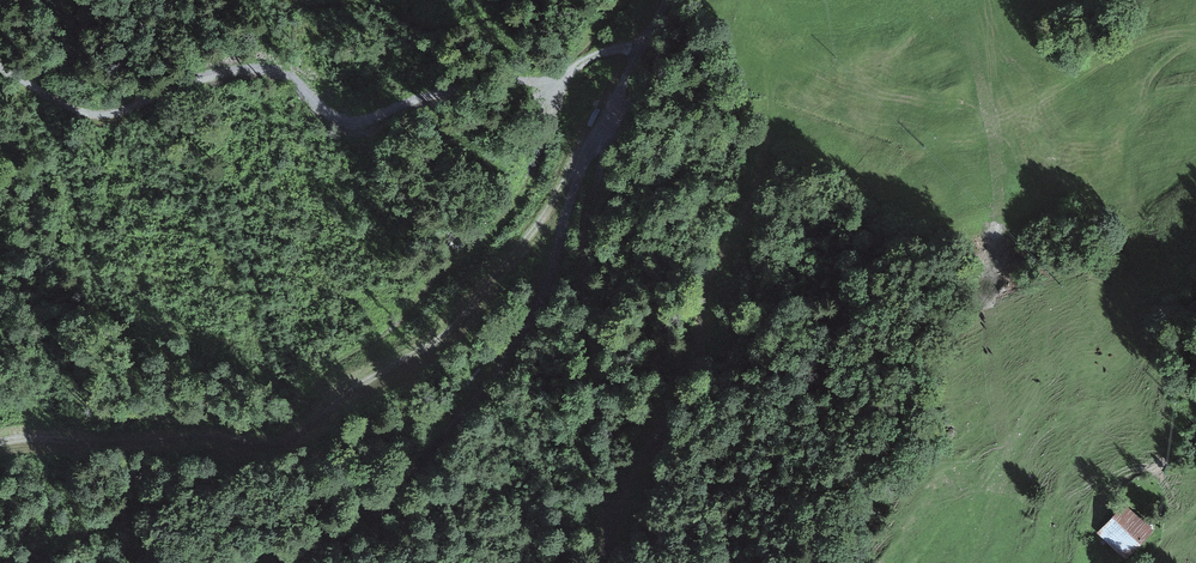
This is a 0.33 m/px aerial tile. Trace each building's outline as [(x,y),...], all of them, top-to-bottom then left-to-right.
[(1150,529),(1121,509),(1098,542),(1126,562),(1150,529)]
